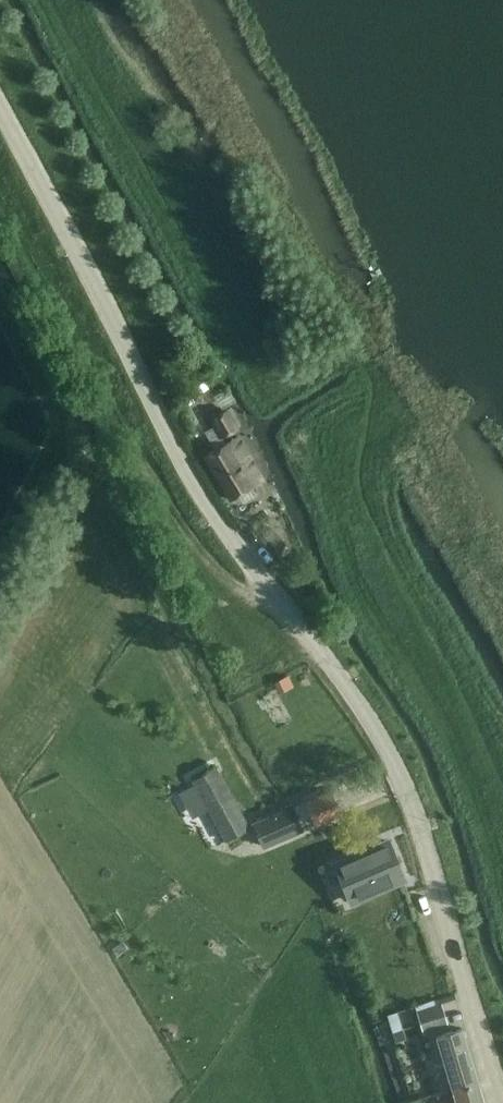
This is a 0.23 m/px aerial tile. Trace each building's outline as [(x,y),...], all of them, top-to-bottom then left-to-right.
[(219,438),(234,429),(225,412),(210,420),(219,438)] [(230,499),(265,478),(239,434),(204,454),(230,499)] [(287,675),(275,681),(279,690),(291,683),(287,675)] [(224,836),(248,823),(216,764),(192,777),(224,836)] [(262,848),(315,825),(314,823),(340,812),(330,789),(304,800),(251,821),(262,848)] [(387,840),(334,861),(350,902),(357,899),(403,880),(387,840)] [(423,1031),(443,1026),(436,1003),(416,1009),(423,1031)] [(397,1010),(386,1013),(395,1041),(406,1037),(397,1010)] [(438,1091),(478,1079),(462,1025),(435,1033),(446,1070),(437,1072),(434,1078),(438,1091)] [(438,1091),(438,1092),(451,1088),(456,1102),(485,1102),(478,1079),(438,1091)]
